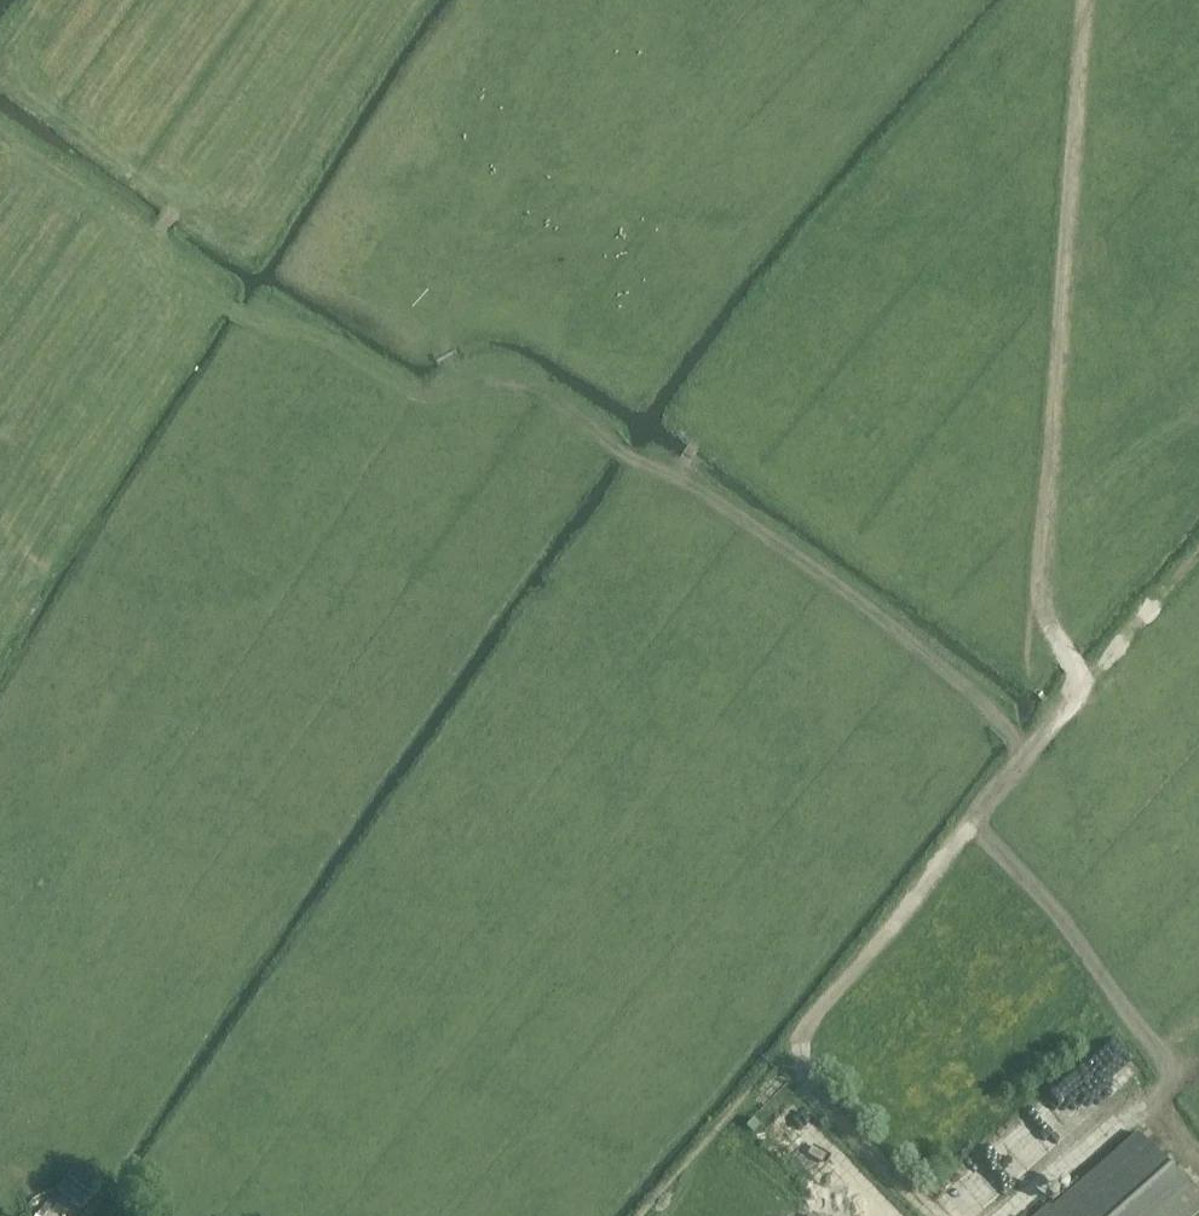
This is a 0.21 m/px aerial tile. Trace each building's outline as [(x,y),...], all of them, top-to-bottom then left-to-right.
[(754,1119),(747,1127),(754,1134),(761,1125),(754,1119)] [(1198,1212),(1198,1202),(1138,1132),(1053,1208),(1050,1205),(1037,1215),(1194,1215),(1198,1212)] [(87,1207),(104,1180),(77,1164),(60,1191),(87,1207)]
